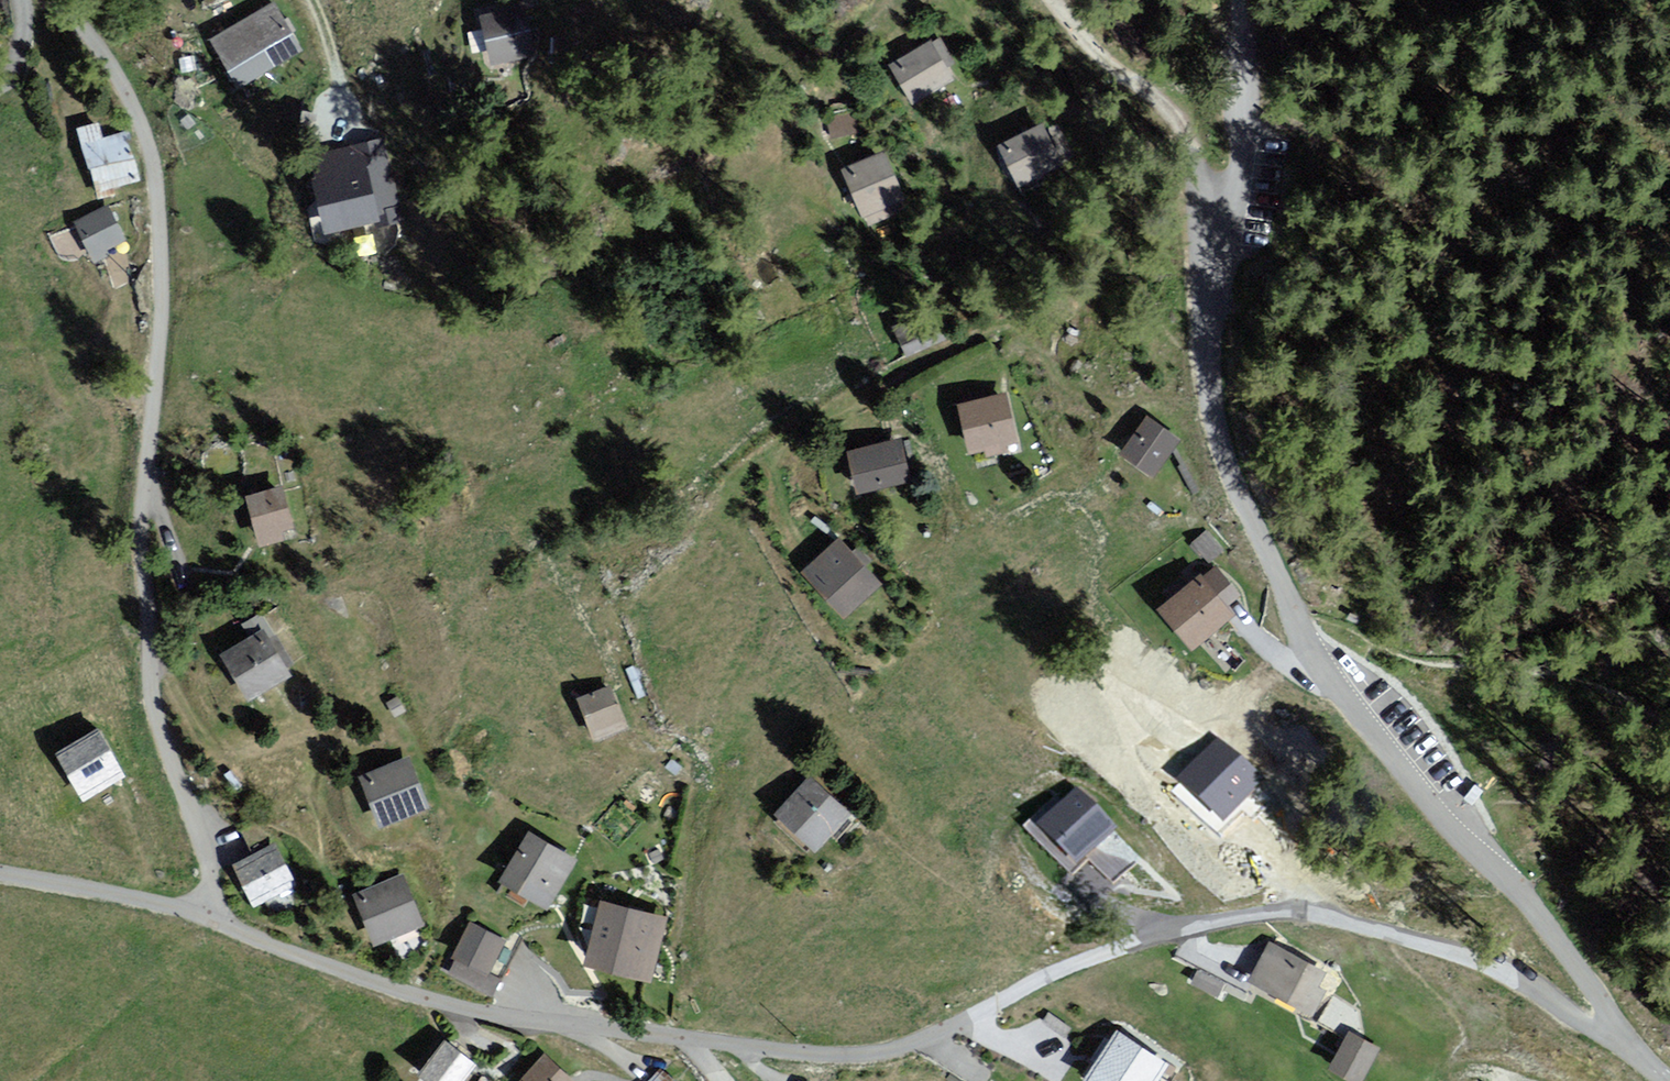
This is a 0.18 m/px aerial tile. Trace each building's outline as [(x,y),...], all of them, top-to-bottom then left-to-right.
[(269,3),(208,40),(239,91),(287,62),(278,46),(290,39),(269,3)] [(532,3),(477,17),(491,71),(546,56),(532,3)] [(938,39),(893,67),(917,104),(954,81),(948,71),(955,66),(938,39)] [(1043,121),(996,145),(1021,192),(1067,168),(1043,121)] [(124,131),(103,137),(99,124),(77,130),(81,143),(88,168),(131,156),(124,131)] [(383,137),(308,153),(325,233),(400,217),(383,137)] [(880,148),(836,168),(863,228),(893,215),(889,207),(904,200),(880,148)] [(131,156),(88,168),(95,193),(139,180),(131,156)] [(106,249),(125,239),(106,203),(72,221),(94,262),(109,254),(106,249)] [(1007,389),(961,398),(971,453),(987,450),(989,462),(1005,459),(1020,456),(1007,389)] [(1179,440),(1144,416),(1121,449),(1156,473),(1179,440)] [(910,487),(902,444),(846,454),(854,497),(910,487)] [(283,484),(243,494),(256,544),(296,533),(283,484)] [(1204,530),(1189,545),(1209,566),(1224,551),(1204,530)] [(881,584),(839,539),(803,573),(845,618),(881,584)] [(1214,565),(1203,575),(1229,604),(1240,595),(1214,565)] [(1161,611),(1195,650),(1237,614),(1229,604),(1203,575),(1161,611)] [(288,676),(261,629),(223,651),(250,698),(288,676)] [(612,682),(577,695),(593,737),(628,724),(612,682)] [(82,802),(127,777),(99,728),(54,753),(82,802)] [(1258,794),(1210,752),(1177,789),(1225,832),(1258,794)] [(413,758),(361,778),(381,830),(433,810),(413,758)] [(807,775),(771,815),(814,853),(850,812),(807,775)] [(1114,823),(1076,781),(1036,816),(1075,859),(1114,823)] [(503,884),(549,908),(575,860),(529,835),(503,884)] [(277,843),(229,865),(250,909),(298,887),(277,843)] [(404,873),(351,892),(371,946),(424,928),(404,873)] [(668,915),(600,900),(585,965),(653,980),(668,915)] [(448,971),(493,993),(517,944),(472,922),(448,971)] [(1336,969),(1270,937),(1248,980),(1314,1013),(1336,969)] [(1116,1028),(1083,1080),(1163,1080),(1174,1063),(1116,1028)] [(1347,1034),(1329,1070),(1353,1080),(1365,1080),(1380,1050),(1347,1034)] [(446,1036),(420,1069),(435,1080),(465,1080),(479,1062),(446,1036)] [(542,1056),(521,1080),(572,1080),(542,1056)] [(648,1080),(674,1080),(659,1068),(648,1080)]
